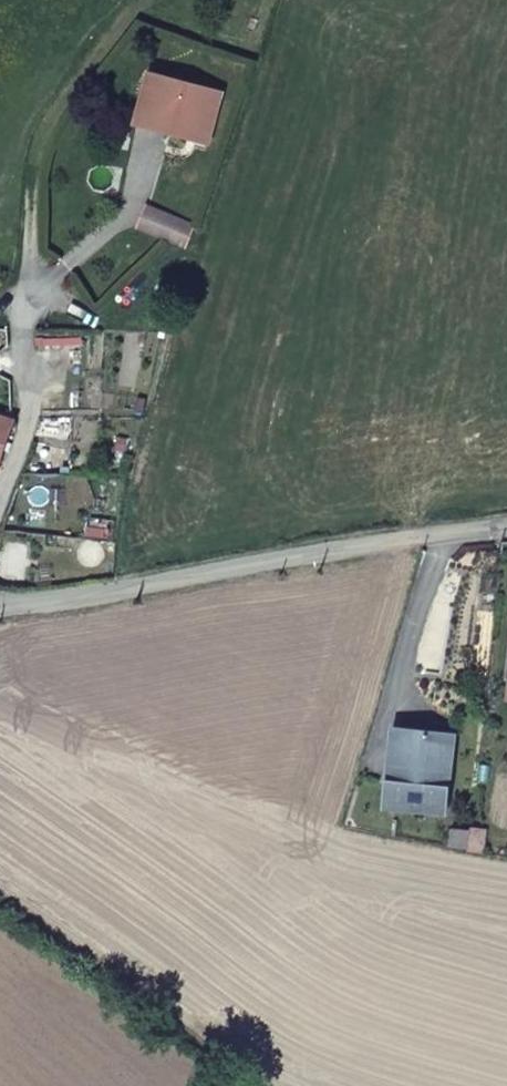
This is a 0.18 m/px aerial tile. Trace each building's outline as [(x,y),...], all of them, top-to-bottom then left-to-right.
[(191,66),(155,56),(139,125),(175,135),(191,66)] [(192,230),(147,209),(139,230),(185,249),(192,230)] [(0,463),(14,421),(0,416),(0,463)] [(454,735),(403,730),(397,781),(390,780),(386,806),(446,813),(454,735)]
